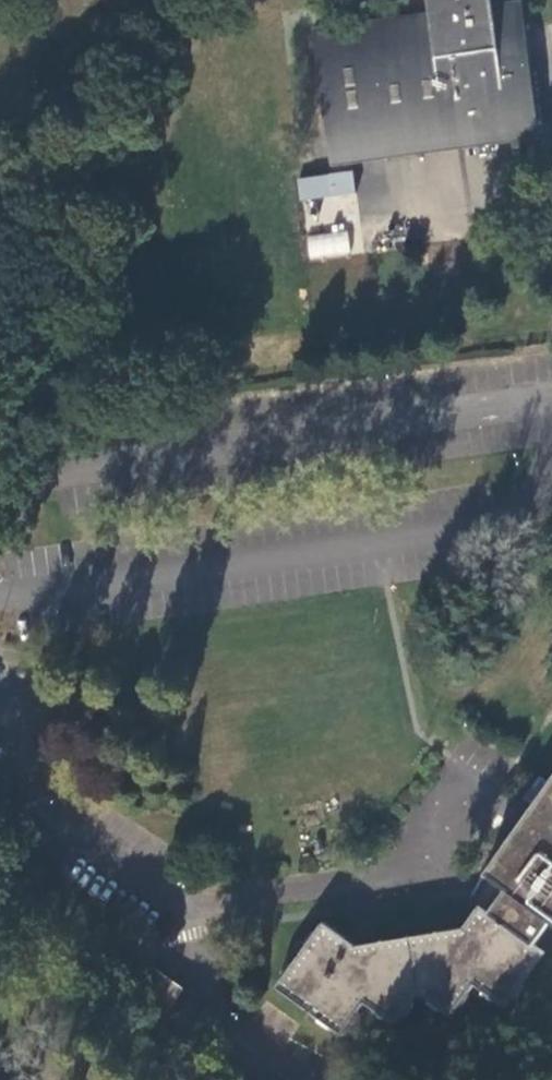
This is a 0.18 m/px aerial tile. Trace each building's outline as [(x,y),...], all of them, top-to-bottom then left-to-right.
[(428,19),(312,35),(328,159),(330,159),(330,157),(536,129),(536,131),(538,130),(523,22),(521,5),(493,9),(492,0),(425,0),(428,19)] [(298,199),(354,195),(352,172),(297,176),(298,199)] [(310,260),(350,252),(346,229),(305,237),(310,260)] [(549,786),(530,772),(513,794),(535,809),(531,815),(539,821),(531,832),(493,885),(504,892),(488,916),(477,909),(463,930),(353,948),(321,925),(314,935),(311,933),(301,947),(304,949),(292,966),(289,963),(280,976),(283,979),(275,991),(317,1021),(315,1025),(328,1034),(331,1031),(341,1038),(348,1027),(350,1029),(360,1015),(358,1014),(363,1006),(373,1013),(371,1015),(384,1024),(385,1021),(395,1029),(403,1017),(405,1019),(415,1005),(413,1004),(418,997),(427,1002),(425,1005),(439,1015),(441,1012),(450,1019),(458,1008),(461,1010),(470,997),(467,995),(473,987),(482,993),(480,996),(494,1006),(496,1003),(505,1010),(512,1000),(515,1002),(525,987),(522,986),(544,955),(533,947),(549,925),(551,927),(551,782),(549,786)] [(539,821),(531,815),(469,905),(476,910),(477,909),(488,916),(504,892),(493,885),(531,832),(539,821)] [(128,998),(161,1021),(183,991),(149,967),(128,998)]
